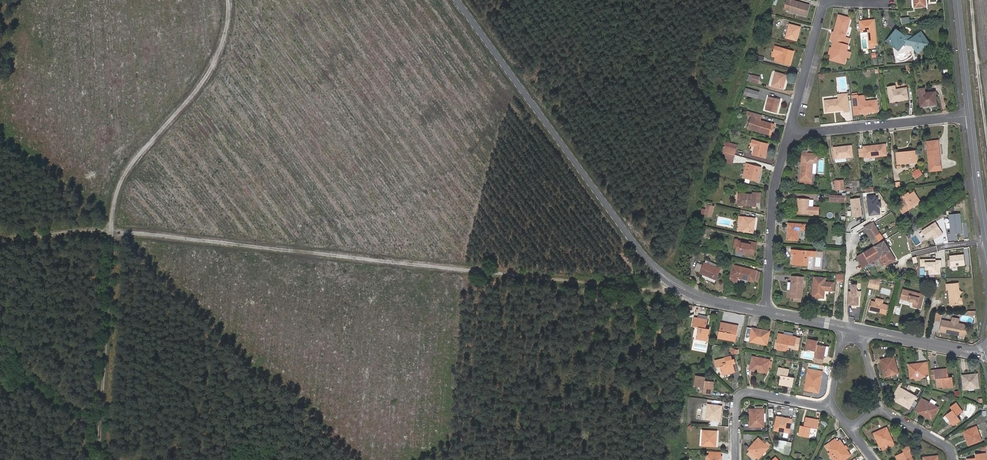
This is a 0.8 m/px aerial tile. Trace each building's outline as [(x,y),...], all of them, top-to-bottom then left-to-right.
[(790,0),(786,0),(784,10),(806,16),(809,5),(790,0)] [(846,58),(847,53),(846,52),(848,46),(843,44),(845,38),(850,19),(839,16),(834,33),(832,41),(834,42),(832,48),(833,48),(831,55),(829,60),(844,64),(846,58)] [(874,20),(860,21),(862,36),(868,36),(870,49),(873,48),(873,46),(876,45),(874,20)] [(800,27),(790,25),(786,38),(797,41),(800,27)] [(913,45),(913,46),(917,52),(925,46),(927,46),(928,42),(927,41),(925,39),(925,38),(925,37),(924,37),(923,35),(923,34),(918,33),(918,34),(917,34),(915,36),(914,36),(911,36),(910,37),(908,36),(907,35),(905,35),(903,35),(902,34),(901,32),(900,31),(897,30),(894,31),(892,32),(892,33),(891,33),(890,37),(889,41),(890,41),(891,43),(893,44),(896,45),(898,45),(900,44),(901,44),(901,41),(903,42),(905,42),(906,45),(907,45),(910,43),(911,43),(913,45)] [(781,55),(779,62),(790,65),(793,52),(775,47),(774,53),(781,55)] [(781,55),(774,53),(772,56),(776,57),(775,61),(779,62),(781,55)] [(787,76),(776,73),(772,86),(783,89),(787,76)] [(759,77),(753,75),(751,82),(757,84),(759,77)] [(888,88),(891,102),(908,99),(906,88),(895,90),(894,87),(888,88)] [(759,93),(745,89),(744,94),(758,98),(759,93)] [(843,99),(844,111),(844,112),(849,112),(847,94),(838,95),(838,99),(843,99)] [(935,94),(925,95),(920,95),(921,107),(936,105),(935,94)] [(859,110),(860,113),(877,111),(876,100),(865,102),(859,102),(858,97),(858,95),(852,96),(854,111),(859,110)] [(780,100),(770,97),(766,110),(776,113),(780,100)] [(843,99),(838,99),(825,101),(826,112),(844,111),(843,99)] [(758,118),(751,116),(748,128),(771,135),(774,124),(760,120),(758,118)] [(768,144),(753,140),(751,145),(755,147),(753,154),(764,157),(768,144)] [(938,141),(927,142),(930,171),(941,170),(938,141)] [(864,150),(865,156),(865,158),(887,156),(885,144),(864,147),(864,150)] [(737,149),(725,146),(724,151),(735,154),(737,149)] [(851,146),(834,148),(835,159),(852,157),(851,146)] [(735,154),(724,151),(723,157),(733,160),(735,154)] [(910,154),(909,152),(897,153),(898,164),(917,162),(916,153),(910,154)] [(817,158),(802,156),(800,180),(800,183),(811,184),(813,163),(816,163),(817,158)] [(749,171),(745,170),(743,177),(758,181),(761,168),(751,165),(749,171)] [(907,209),(908,210),(912,207),(911,205),(919,200),(914,192),(910,195),(908,193),(904,196),(906,198),(903,200),(898,203),(903,211),(907,209)] [(757,195),(753,195),(739,194),(738,205),(756,206),(757,202),(757,195)] [(859,197),(849,198),(852,217),(862,216),(859,197)] [(809,207),(809,201),(809,200),(798,199),(797,213),(819,214),(819,208),(813,208),(809,207)] [(716,206),(709,204),(705,214),(710,216),(711,212),(713,213),(716,206)] [(962,233),(960,213),(949,214),(950,234),(962,233)] [(743,224),(740,223),(739,231),(753,233),(755,219),(744,217),(743,224)] [(896,260),(879,231),(873,222),(870,224),(869,222),(867,224),(868,225),(864,227),(875,246),(857,257),(864,267),(878,258),(883,266),(886,264),(887,266),(896,260)] [(936,222),(922,231),(927,240),(932,238),(933,239),(943,234),(936,222)] [(805,225),(789,224),(788,240),(798,241),(799,230),(805,231),(805,225)] [(708,230),(699,227),(696,235),(696,236),(706,239),(709,230),(708,230)] [(737,252),(743,253),(754,255),(757,243),(750,241),(750,243),(738,241),(737,247),(736,252),(737,252)] [(800,254),(800,251),(792,250),(792,254),(794,254),(793,265),(808,266),(809,256),(816,256),(816,252),(806,251),(805,255),(802,255),(800,254)] [(964,253),(949,255),(950,266),(965,265),(964,253)] [(934,258),(919,259),(919,266),(924,266),(924,269),(928,269),(928,275),(940,275),(940,260),(934,260),(934,258)] [(720,269),(708,264),(705,263),(700,273),(703,274),(716,280),(720,269)] [(755,282),(757,271),(734,265),(731,276),(755,282)] [(792,282),(790,298),(794,298),(802,299),(804,277),(792,276),(792,282)] [(825,278),(815,277),(813,297),(824,298),(825,290),(833,290),(834,284),(832,283),(825,282),(825,278)] [(957,295),(957,290),(956,284),(945,286),(945,290),(947,290),(949,306),(960,304),(960,299),(958,299),(957,295)] [(859,286),(852,285),(851,292),(849,292),(848,306),(860,306),(860,297),(858,297),(859,286)] [(906,296),(905,300),(910,302),(911,301),(915,302),(914,303),(913,307),(921,309),(925,295),(903,289),(902,295),(906,296)] [(876,303),(872,302),(870,310),(886,315),(889,306),(883,304),(876,303)] [(708,317),(699,315),(698,318),(695,317),(693,326),(699,327),(697,339),(707,341),(709,329),(706,328),(708,317)] [(958,323),(952,322),(942,320),(940,331),(950,333),(950,332),(952,333),(954,334),(957,335),(960,334),(965,335),(967,325),(958,323)] [(719,339),(729,341),(731,333),(736,334),(738,325),(722,322),(719,339)] [(748,327),(746,338),(751,338),(750,341),(767,345),(768,342),(770,342),(771,337),(769,336),(770,332),(748,327)] [(794,349),(796,337),(792,336),(793,333),(785,332),(784,334),(779,333),(775,349),(787,351),(788,348),(794,349)] [(816,352),(815,358),(823,359),(824,356),(827,357),(829,347),(817,345),(818,341),(808,339),(806,350),(816,352)] [(732,359),(731,356),(725,358),(715,361),(717,367),(717,368),(721,367),(723,376),(735,372),(733,363),(735,363),(734,359),(732,359)] [(770,360),(753,357),(750,370),(767,373),(770,360)] [(893,357),(881,360),(886,377),(898,373),(893,357)] [(911,379),(925,377),(924,364),(924,363),(910,365),(911,379)] [(789,369),(779,367),(777,375),(781,375),(779,385),(792,387),(794,378),(788,377),(789,369)] [(947,369),(934,370),(935,379),(937,379),(938,387),(943,387),(943,389),(953,388),(952,377),(948,378),(947,369)] [(818,393),(822,375),(809,372),(805,390),(818,393)] [(977,374),(962,376),(964,390),(978,388),(977,374)] [(706,377),(696,375),(694,386),(704,387),(703,393),(712,395),(714,382),(705,381),(706,377)] [(916,397),(899,387),(896,391),(899,393),(894,400),(909,409),(916,397)] [(916,411),(919,412),(926,401),(922,399),(916,411)] [(938,408),(926,401),(919,412),(931,420),(938,408)] [(953,410),(945,416),(949,421),(953,426),(961,421),(957,416),(963,412),(956,403),(951,407),(953,410)] [(722,407),(709,405),(707,419),(720,421),(722,407)] [(763,407),(756,407),(756,409),(750,409),(751,426),(764,426),(764,409),(763,409),(763,407)] [(792,420),(777,417),(775,430),(789,433),(792,420)] [(819,420),(806,417),(804,426),(801,426),(799,435),(809,437),(811,428),(817,429),(819,420)] [(976,427),(964,432),(969,446),(982,441),(976,427)] [(880,447),(881,447),(886,444),(888,447),(894,445),(887,428),(874,434),(880,447)] [(717,431),(704,431),(703,445),(716,446),(717,431)] [(749,449),(750,451),(757,457),(759,459),(771,446),(767,442),(765,444),(759,438),(749,449)] [(778,451),(791,452),(792,441),(779,440),(778,451)] [(846,449),(844,446),(840,440),(838,442),(833,445),(831,442),(825,446),(827,450),(828,449),(831,452),(828,454),(832,459),(845,459),(851,456),(846,449)] [(907,458),(911,455),(912,455),(909,447),(903,449),(904,452),(897,457),(898,459),(909,459),(907,458)] [(757,457),(750,451),(747,455),(753,459),(755,459),(757,457)]
